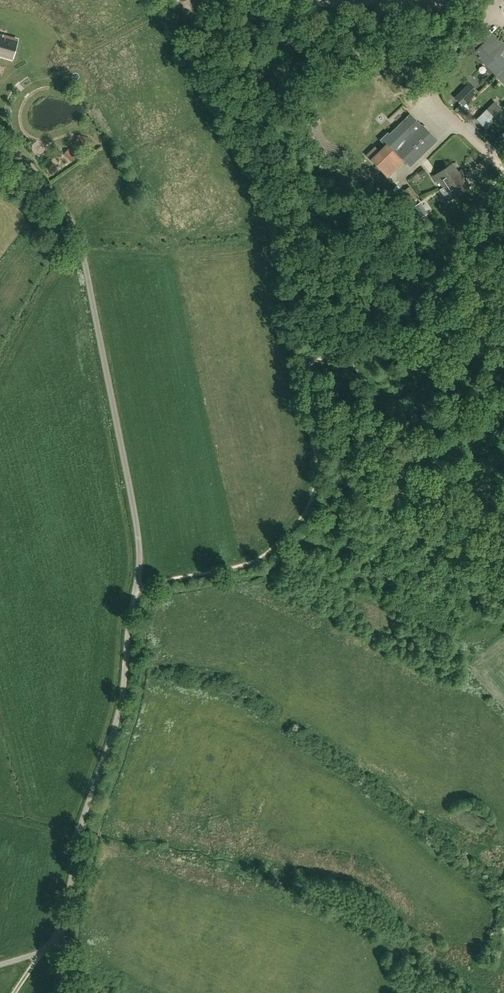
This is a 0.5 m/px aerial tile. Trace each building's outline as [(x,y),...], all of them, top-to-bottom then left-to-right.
[(12,55),(17,39),(0,35),(0,52),(12,55)] [(492,35),(474,53),(495,75),(502,68),(503,66),(503,47),(492,35)] [(502,68),(495,75),(503,84),(503,66),(502,68)] [(455,98),(462,105),(477,91),(470,84),(455,98)] [(481,124),(486,129),(503,112),(494,102),(487,108),(492,113),(481,124)] [(387,175),(404,159),(410,166),(436,140),(422,125),(420,128),(416,124),(417,122),(410,114),(389,134),(388,133),(381,139),(386,145),(379,152),(375,147),(367,155),(387,175)] [(496,139),(503,148),(503,131),(496,139)] [(79,135),(77,141),(87,144),(89,138),(79,135)] [(68,149),(64,154),(72,162),(76,157),(68,149)] [(445,186),(464,173),(461,170),(458,172),(452,164),(433,176),(436,181),(440,179),(445,186)] [(464,173),(445,186),(450,193),(446,195),(450,200),(468,188),(463,179),(466,177),(464,173)] [(418,198),(410,186),(403,191),(411,203),(418,198)] [(420,216),(426,213),(420,201),(414,205),(420,216)]
